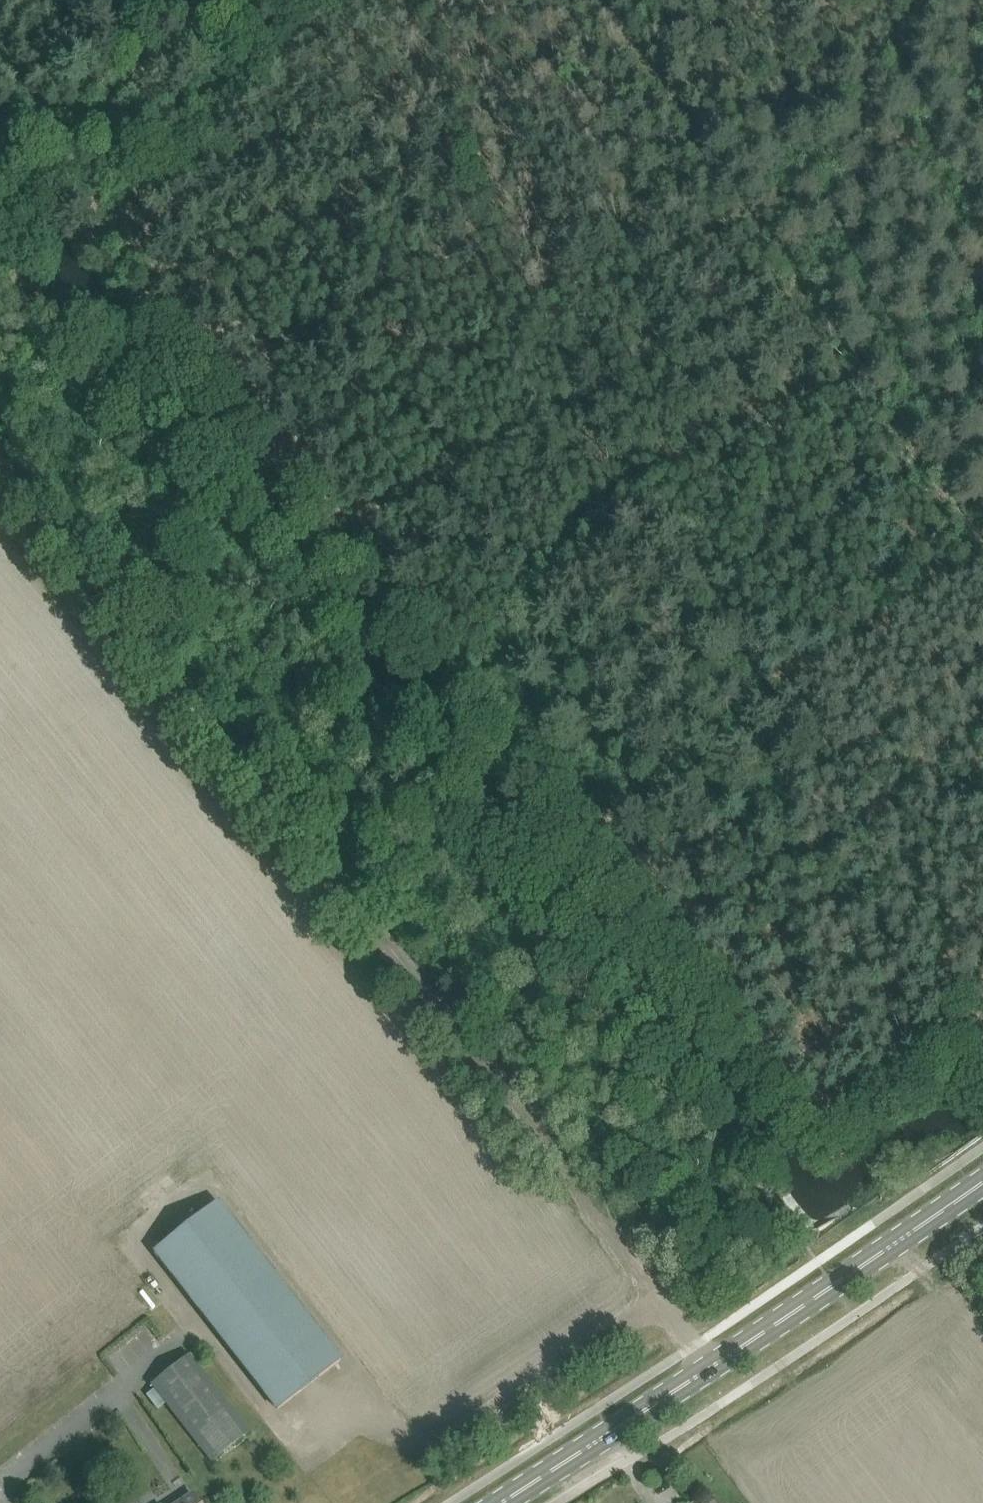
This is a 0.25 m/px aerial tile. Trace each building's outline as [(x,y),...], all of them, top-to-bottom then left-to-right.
[(277,1409),(341,1360),(218,1203),(155,1252),(277,1409)] [(155,1385),(213,1461),(253,1430),(194,1354),(155,1385)] [(197,1502),(192,1494),(178,1502),(198,1502),(197,1502)]
